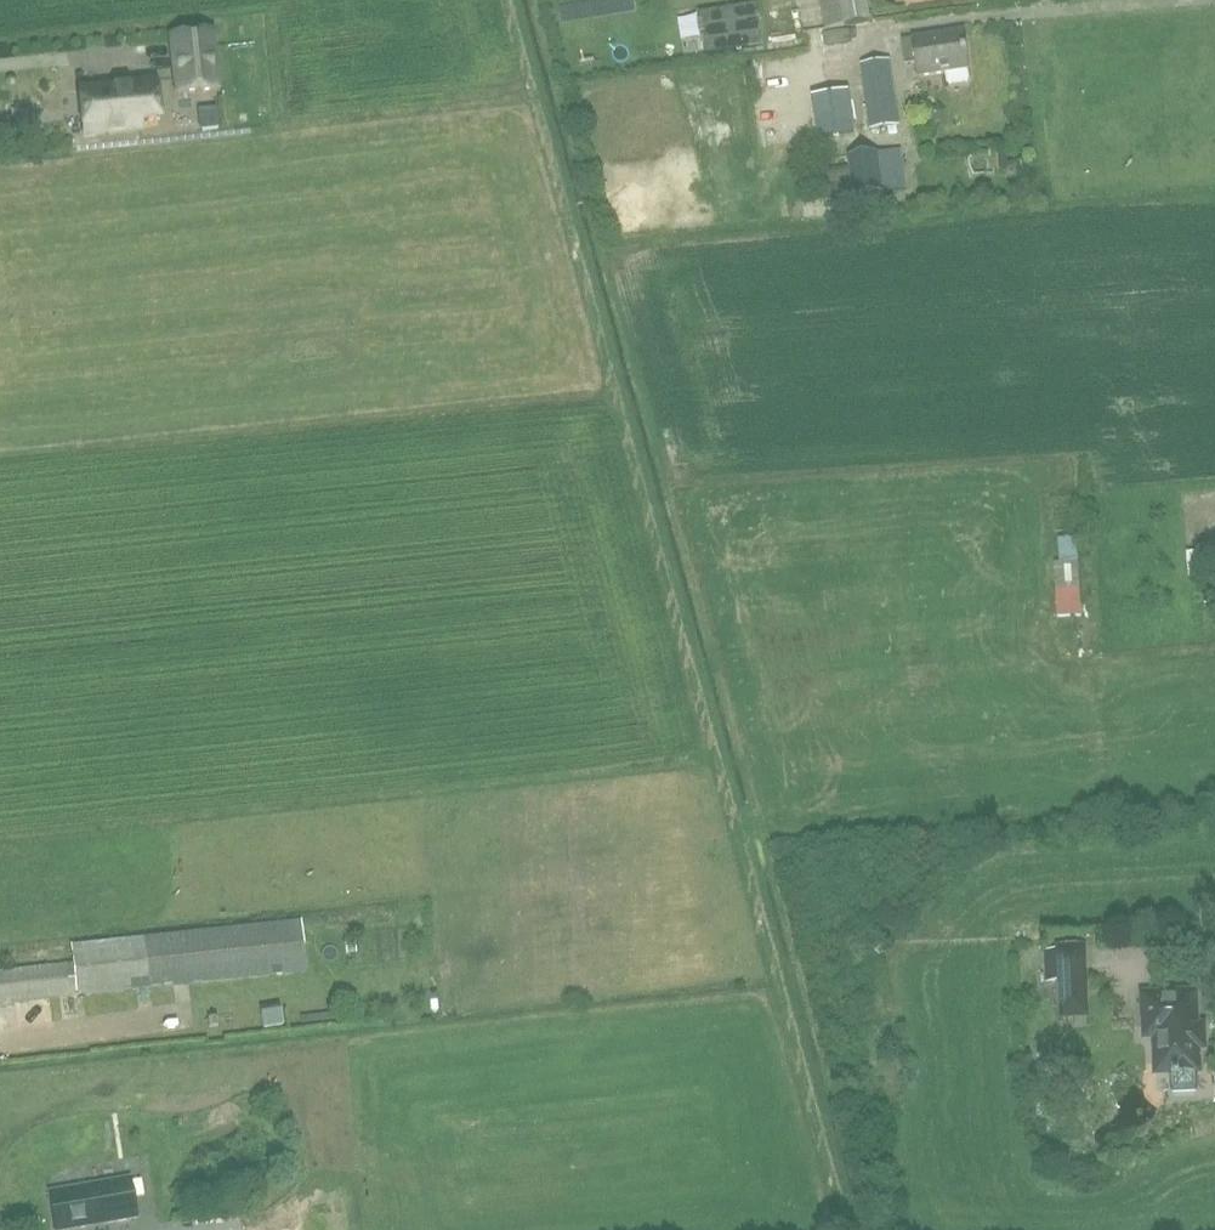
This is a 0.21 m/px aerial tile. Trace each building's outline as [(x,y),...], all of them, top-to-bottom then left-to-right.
[(871,23),(867,0),(820,0),(825,29),(871,23)] [(969,79),(968,69),(963,32),(913,40),(913,41),(902,42),(905,62),(916,60),(919,76),(945,72),(947,82),(950,85),(967,83),(969,79)] [(178,94),(217,89),(211,33),(172,37),(178,94)] [(870,131),(900,126),(889,60),(860,64),(870,131)] [(139,119),(158,117),(155,81),(128,84),(128,86),(80,91),(85,135),(140,129),(139,119)] [(854,133),(848,91),(812,96),(818,138),(854,133)] [(217,103),(200,103),(200,122),(217,122),(217,103)] [(878,152),(884,193),(906,190),(900,150),(878,152)] [(851,197),(884,193),(878,152),(846,157),(847,168),(828,170),(832,199),(851,197)] [(1063,560),(1084,560),(1084,542),(1063,542),(1063,560)] [(1192,579),(1204,578),(1202,553),(1191,553),(1192,579)] [(1060,618),(1089,617),(1088,589),(1059,590),(1060,618)] [(149,981),(306,969),(302,920),(74,938),(78,992),(133,988),(132,976),(149,975),(149,981)] [(1057,980),(1060,1020),(1091,1018),(1087,949),(1043,952),(1045,981),(1057,980)] [(77,996),(75,965),(0,970),(0,1000),(77,996)] [(1195,1066),(1198,1066),(1195,992),(1141,994),(1143,1038),(1154,1037),(1155,1068),(1172,1067),(1173,1091),(1196,1091),(1195,1066)] [(54,999),(4,1002),(5,1030),(55,1027),(54,999)] [(96,1183),(48,1192),(55,1229),(67,1229),(137,1218),(130,1177),(96,1183)]
